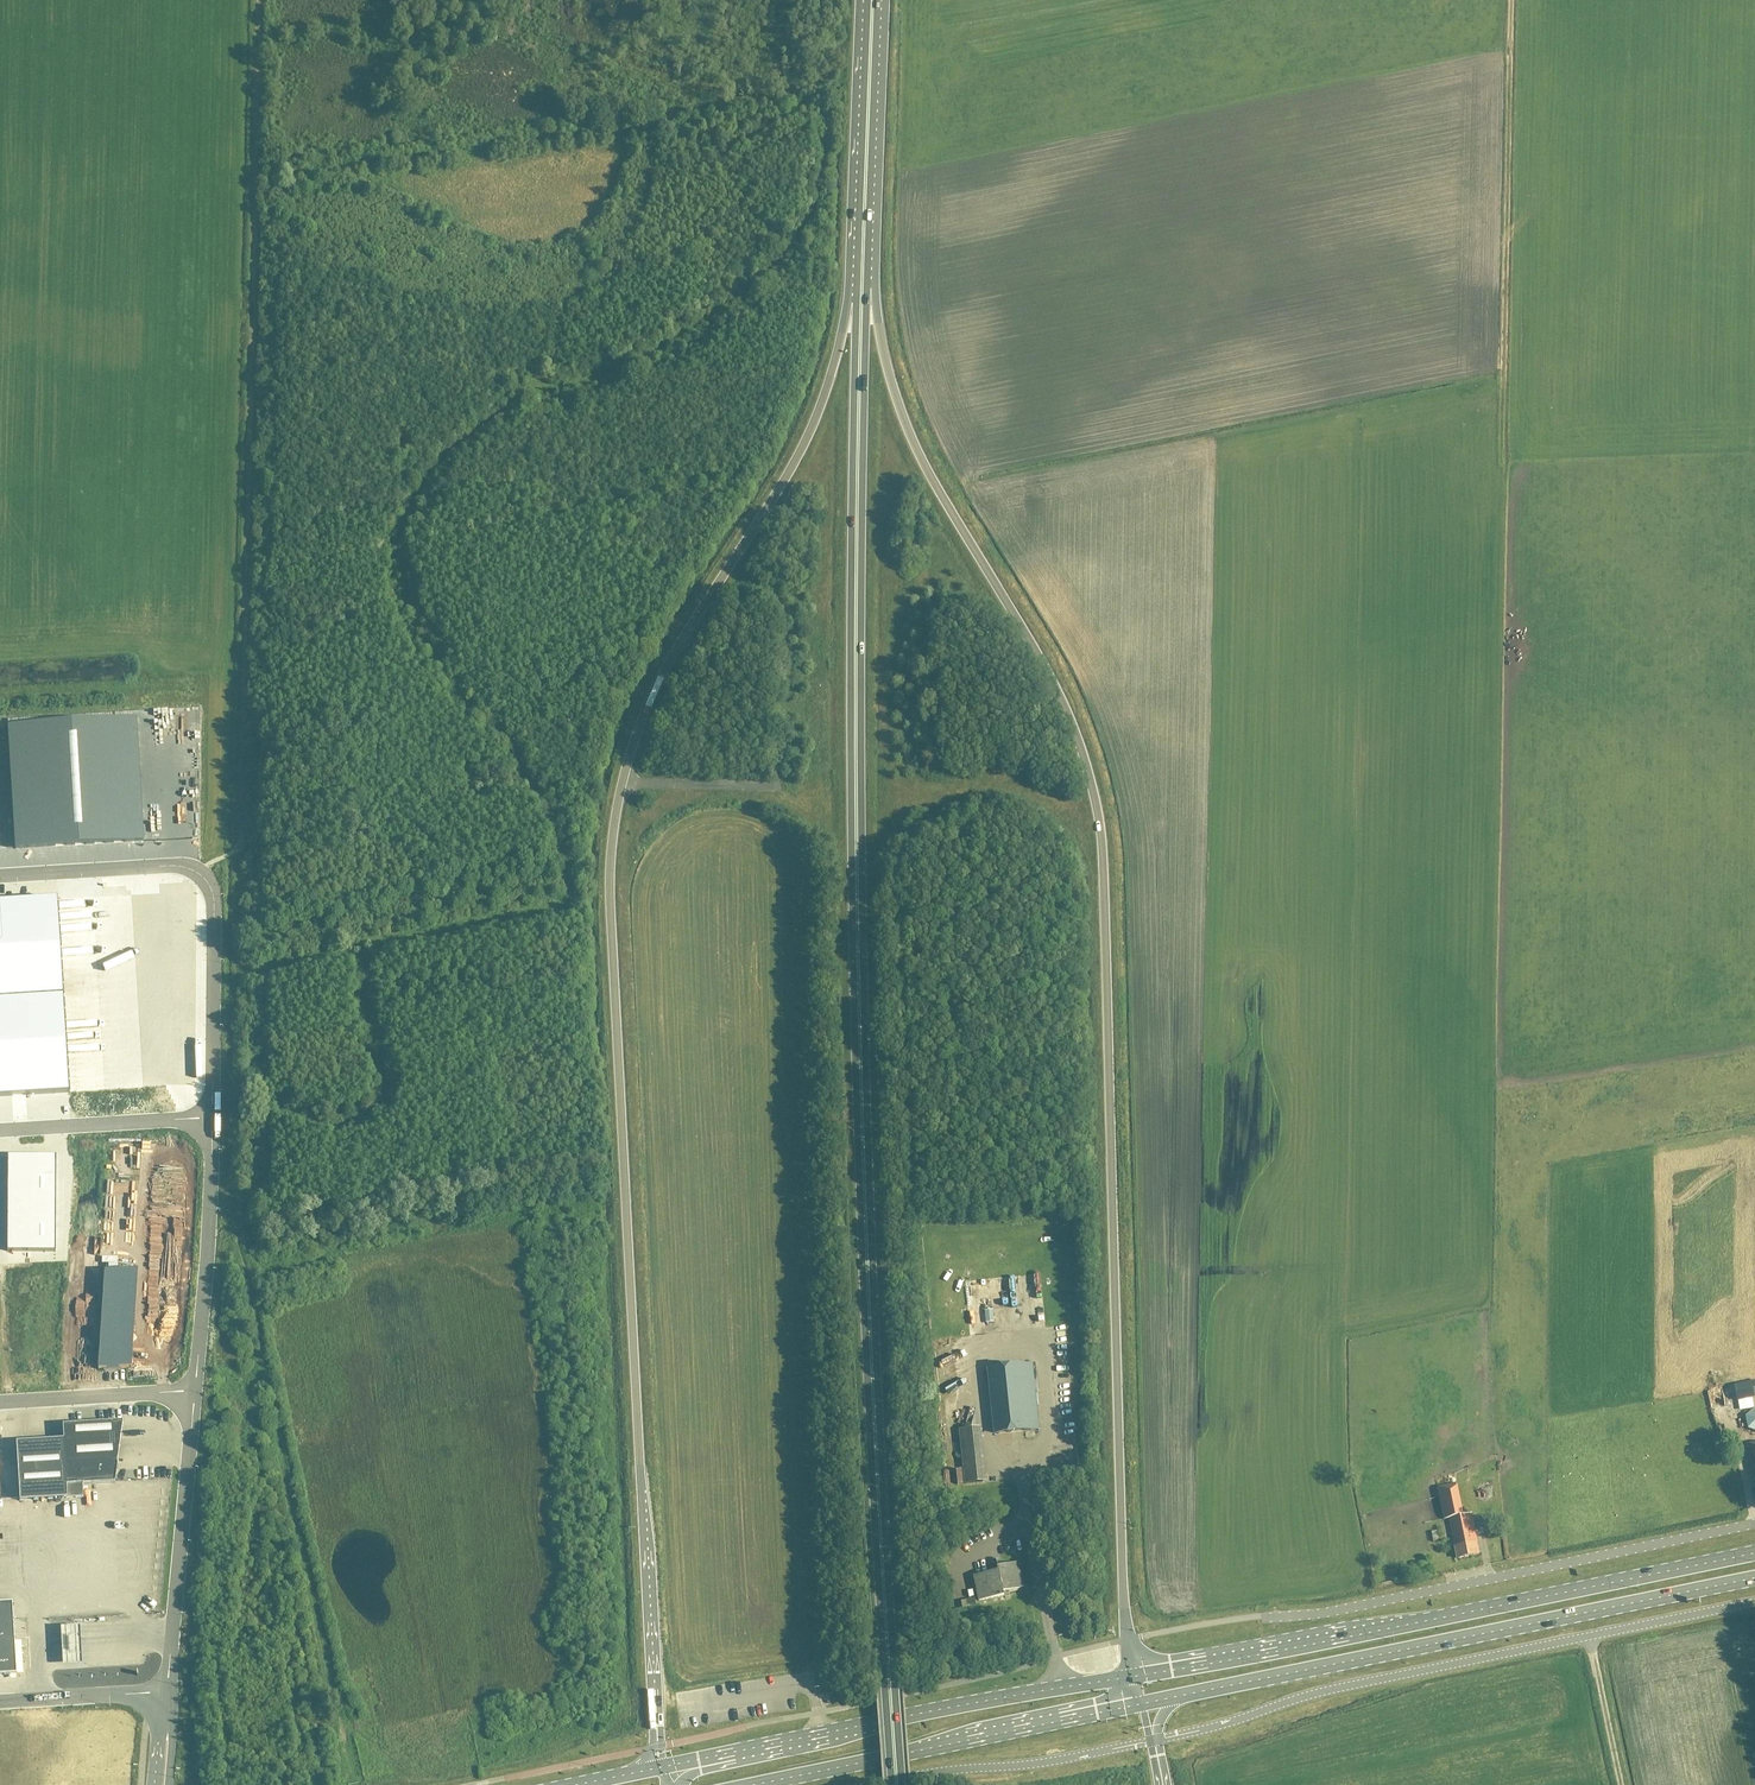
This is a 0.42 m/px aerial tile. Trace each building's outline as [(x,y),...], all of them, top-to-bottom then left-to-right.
[(15,850),(129,843),(121,720),(7,727),(15,850)] [(68,1094),(65,1037),(57,900),(0,904),(0,1098),(68,1094)] [(7,1181),(31,1181),(31,1157),(7,1157),(7,1181)] [(55,1157),(31,1157),(31,1181),(55,1181),(55,1157)] [(31,1181),(7,1181),(7,1193),(31,1193),(31,1181)] [(31,1181),(31,1193),(55,1193),(55,1181),(31,1181)] [(7,1193),(7,1205),(31,1205),(31,1193),(7,1193)] [(31,1193),(31,1205),(55,1205),(55,1193),(31,1193)] [(7,1217),(31,1217),(31,1205),(7,1205),(7,1217)] [(55,1205),(31,1205),(31,1217),(55,1217),(55,1205)] [(7,1229),(31,1229),(31,1217),(7,1217),(7,1229)] [(55,1217),(31,1217),(31,1229),(55,1229),(55,1217)] [(31,1229),(7,1229),(7,1253),(31,1253),(31,1229)] [(55,1253),(55,1229),(31,1229),(31,1253),(55,1253)] [(98,1370),(126,1369),(132,1271),(104,1272),(98,1370)] [(989,1313),(990,1326),(999,1326),(998,1312),(989,1313)] [(1068,1357),(1067,1338),(1053,1339),(1054,1358),(1068,1357)] [(960,1384),(970,1376),(955,1357),(945,1364),(960,1384)] [(1025,1365),(989,1369),(996,1434),(1032,1430),(1025,1365)] [(1742,1386),(1743,1398),(1754,1398),(1754,1386),(1742,1386)] [(966,1391),(953,1393),(959,1431),(965,1430),(973,1482),(989,1480),(981,1426),(971,1428),(966,1391)] [(1747,1429),(1754,1432),(1754,1409),(1754,1408),(1744,1416),(1747,1429)] [(116,1464),(122,1422),(62,1426),(63,1441),(16,1443),(19,1503),(83,1499),(82,1485),(114,1483),(117,1464),(116,1464)] [(1082,1439),(1065,1441),(1066,1450),(1082,1449),(1082,1439)] [(1743,1447),(1751,1482),(1754,1481),(1754,1444),(1743,1447)] [(1477,1495),(1500,1487),(1497,1477),(1474,1485),(1477,1495)] [(1462,1516),(1455,1484),(1436,1487),(1443,1520),(1448,1519),(1454,1549),(1455,1549),(1457,1559),(1478,1555),(1476,1544),(1477,1544),(1471,1514),(1462,1516)] [(999,1572),(987,1574),(974,1577),(979,1602),(1004,1597),(1003,1592),(1007,1591),(1021,1588),(1016,1563),(1002,1566),(1003,1572),(999,1572)] [(1025,1589),(1013,1610),(1020,1615),(1032,1593),(1025,1589)] [(0,1604),(0,1677),(16,1676),(12,1603),(0,1604)] [(81,1628),(62,1628),(63,1642),(64,1665),(83,1665),(82,1642),(81,1628)]
